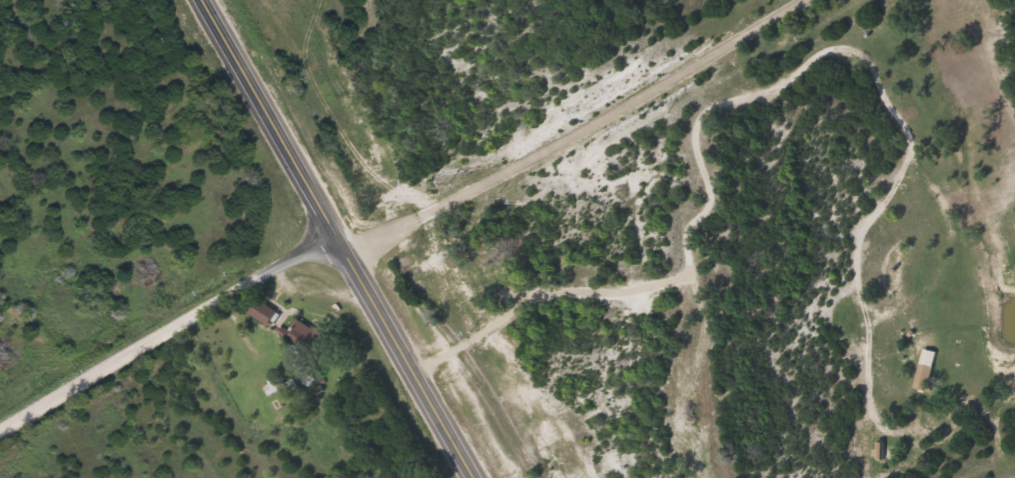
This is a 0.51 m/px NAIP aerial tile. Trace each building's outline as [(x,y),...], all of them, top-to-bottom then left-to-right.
[(251,310),(269,324),(279,311),(260,297),(251,310)] [(311,327),(297,316),(284,334),(298,344),(311,327)] [(934,365),(920,361),(914,386),(928,389),(934,365)]
